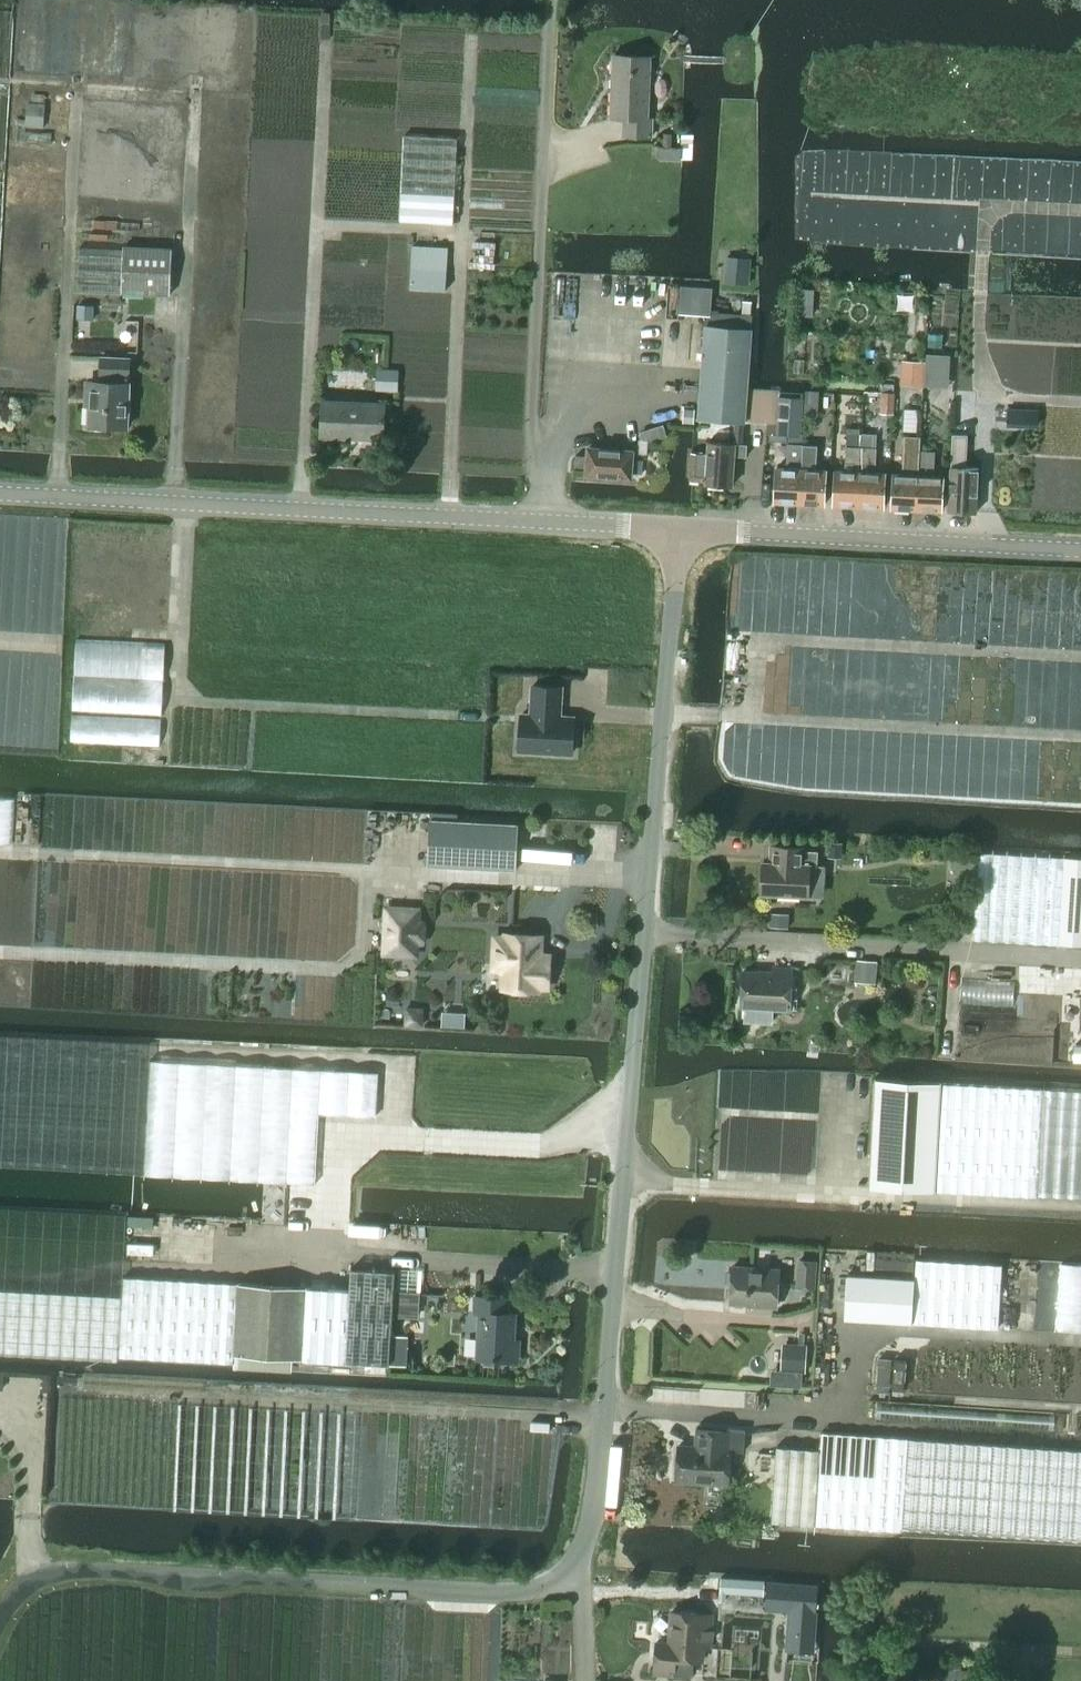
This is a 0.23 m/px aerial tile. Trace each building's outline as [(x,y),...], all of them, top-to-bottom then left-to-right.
[(650,139),(651,120),(645,120),(649,60),(615,58),(611,119),(625,119),(624,137),(650,139)] [(28,104),(26,127),(43,128),(45,106),(28,104)] [(675,134),(659,134),(659,147),(675,147),(675,134)] [(404,135),(400,222),(453,224),(457,138),(404,135)] [(680,148),(659,148),(659,160),(680,161),(680,148)] [(94,221),(93,228),(105,229),(105,222),(105,221),(94,221)] [(105,229),(105,230),(116,230),(117,222),(105,222),(105,229)] [(79,248),(78,292),(170,296),(172,248),(124,246),(124,250),(79,248)] [(412,247),(409,289),(445,291),(447,249),(412,247)] [(724,259),(722,283),(748,284),(750,261),(724,259)] [(681,286),(679,314),(705,316),(710,316),(710,312),(712,288),(681,286)] [(800,306),(799,315),(812,316),(812,307),(800,306)] [(701,371),(698,420),(735,422),(733,444),(743,444),(745,422),(766,423),(769,389),(747,388),(751,316),(719,314),(719,313),(710,312),(710,316),(705,316),(701,371)] [(925,363),(925,372),(947,374),(948,356),(926,355),(925,363)] [(127,429),(130,362),(100,361),(100,379),(113,379),(112,384),(90,383),(88,428),(127,429)] [(913,363),(912,386),(924,387),(925,372),(925,363),(913,363)] [(895,384),(882,383),(881,412),(894,413),(895,384)] [(766,423),(766,433),(776,434),(776,436),(800,437),(803,399),(781,397),(782,390),(769,389),(766,423)] [(803,392),(802,419),(817,420),(819,393),(803,392)] [(383,440),(385,406),(323,403),(321,437),(383,440)] [(685,409),(684,422),(694,423),(694,410),(685,409)] [(1007,422),(1022,423),(1023,409),(1007,409),(1007,422)] [(860,448),(861,435),(861,430),(846,430),(846,447),(845,447),(844,472),(835,472),(833,505),(857,507),(860,448)] [(861,435),(860,448),(857,507),(881,508),(883,475),(875,474),(876,448),(875,448),(875,435),(861,435)] [(917,510),(919,451),(920,437),(903,436),(901,476),(894,476),(893,508),(917,510)] [(976,514),(978,469),(966,469),(968,438),(952,437),(948,512),(976,514)] [(692,453),(690,481),(706,482),(706,485),(734,486),(735,456),(747,456),(748,445),(743,444),(733,444),(709,442),(708,454),(692,453)] [(776,503),(801,504),(803,445),(786,444),(785,467),(778,467),(776,503)] [(817,446),(803,445),(801,504),(825,505),(826,470),(816,470),(817,446)] [(586,470),(586,475),(630,478),(632,451),(588,448),(587,456),(586,470)] [(942,478),(933,477),(934,452),(921,451),(919,451),(917,510),(940,512),(942,478)] [(586,470),(587,456),(576,455),(575,469),(586,470)] [(560,708),(561,688),(532,686),(531,715),(521,715),(519,751),(572,754),(574,718),(557,717),(557,708),(560,708)] [(516,870),(518,826),(430,821),(427,865),(516,870)] [(831,842),(830,856),(842,856),(842,842),(831,842)] [(759,880),(761,884),(761,894),(808,896),(809,866),(817,867),(818,852),(805,851),(805,848),(774,846),(774,863),(763,863),(762,870),(759,874),(759,880)] [(951,866),(957,879),(970,880),(975,874),(976,851),(953,850),(951,866)] [(973,939),(1080,946),(1080,858),(978,853),(973,939)] [(387,905),(384,953),(416,955),(416,941),(424,942),(425,924),(417,923),(418,907),(387,905)] [(771,913),(770,927),(788,928),(789,914),(771,913)] [(540,956),(541,936),(506,934),(506,938),(496,937),(494,964),(498,969),(504,969),(503,989),(538,991),(538,987),(548,987),(550,956),(540,956)] [(856,959),(854,982),(876,984),(878,961),(856,959)] [(790,1010),(792,969),(774,968),(774,973),(743,972),(741,1007),(790,1010)] [(406,1009),(406,1025),(421,1025),(422,1009),(406,1009)] [(140,1060),(0,1052),(0,1162),(134,1170),(140,1060)] [(343,1185),(349,1071),(151,1061),(145,1175),(343,1185)] [(868,1187),(935,1191),(941,1083),(874,1079),(868,1187)] [(356,1081),(355,1099),(373,1100),(374,1083),(356,1081)] [(941,1083),(935,1191),(1036,1196),(1036,1195),(1080,1197),(1080,1090),(1042,1088),(941,1083)] [(998,1328),(1002,1265),(916,1259),(915,1278),(914,1279),(848,1274),(845,1319),(998,1328)] [(813,1288),(815,1261),(799,1261),(797,1287),(813,1288)] [(777,1306),(779,1270),(732,1267),(730,1302),(777,1306)] [(0,1285),(0,1350),(233,1363),(234,1355),(389,1364),(392,1310),(393,1293),(394,1271),(352,1269),(350,1290),(306,1288),(238,1283),(124,1277),(123,1292),(0,1285)] [(393,1293),(392,1310),(412,1311),(414,1294),(393,1293)] [(518,1361),(519,1340),(514,1340),(515,1313),(507,1313),(508,1298),(475,1296),(474,1312),(480,1313),(477,1358),(518,1361)] [(786,1345),(784,1371),(804,1372),(806,1346),(786,1345)] [(878,1359),(876,1391),(889,1392),(891,1360),(878,1359)] [(892,1360),(890,1389),(902,1390),(904,1361),(892,1360)] [(679,1445),(676,1480),(727,1484),(730,1449),(741,1450),(742,1432),(697,1429),(696,1447),(679,1445)] [(771,1522),(900,1531),(901,1527),(1080,1540),(1080,1451),(820,1433),(819,1450),(777,1447),(771,1522)] [(720,1577),(719,1600),(724,1601),(725,1591),(736,1591),(737,1578),(720,1577)] [(816,1614),(818,1585),(767,1581),(765,1610),(788,1612),(786,1641),(814,1643),(817,1614),(816,1614)] [(712,1640),(713,1631),(711,1631),(712,1615),(672,1612),(669,1643),(656,1643),(654,1673),(674,1675),(675,1659),(702,1661),(703,1648),(710,1648),(710,1640),(712,1640)] [(799,1652),(797,1671),(807,1672),(809,1653),(799,1652)] [(882,1654),(880,1667),(893,1668),(894,1655),(882,1654)] [(999,1680),(1010,1680),(1011,1662),(1000,1662),(999,1680)] [(940,1680),(981,1680),(981,1671),(940,1671),(940,1680)]
